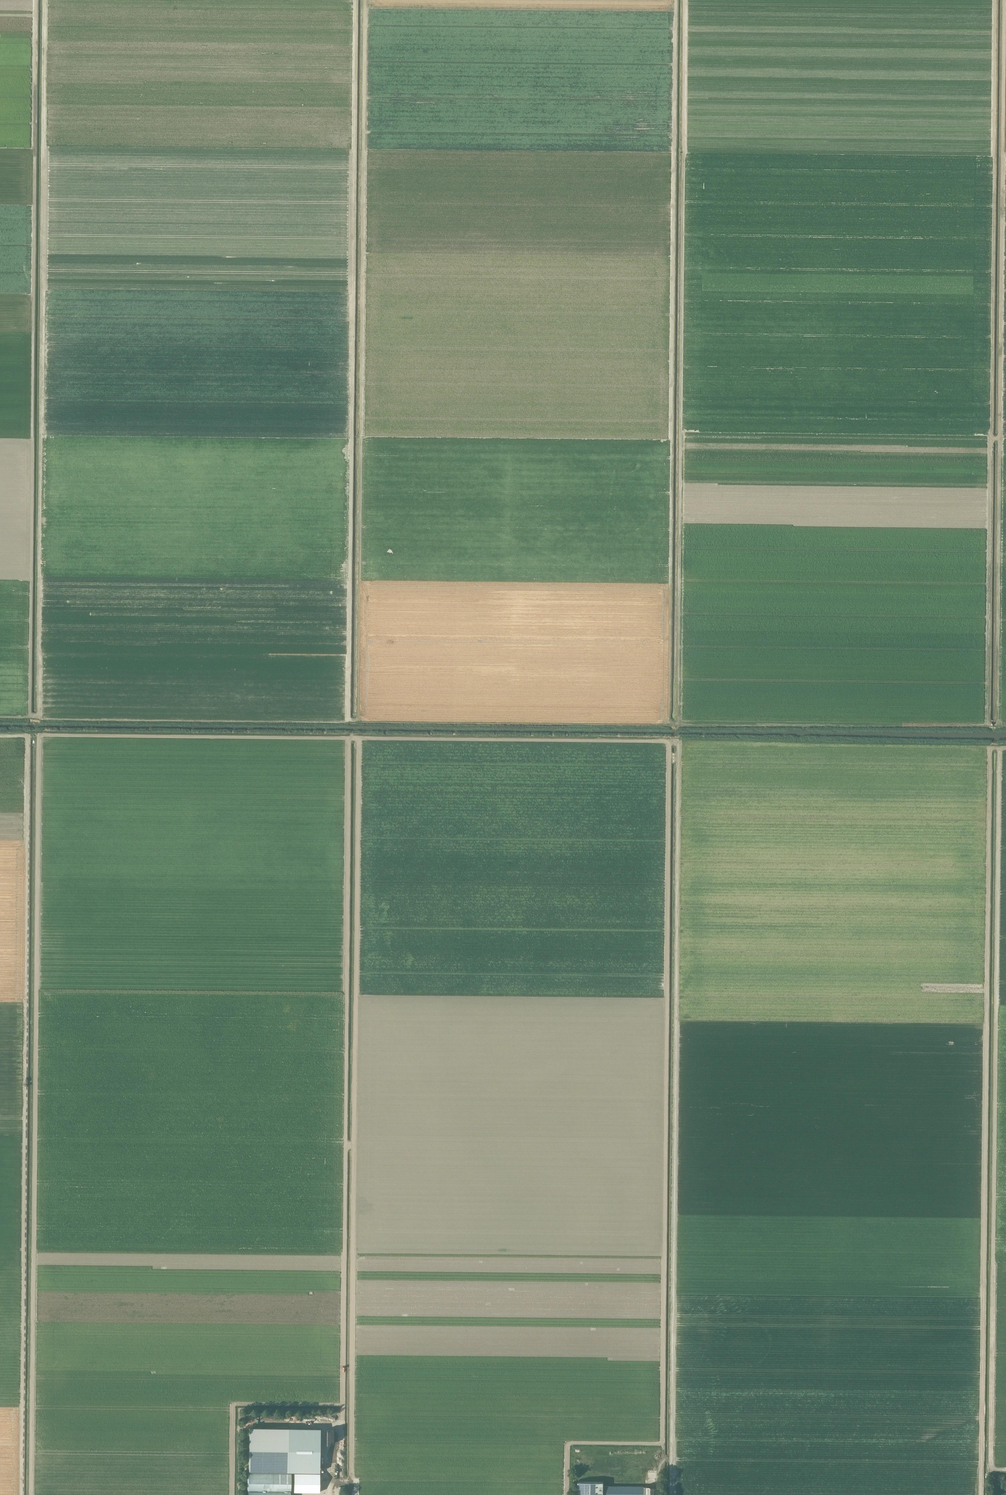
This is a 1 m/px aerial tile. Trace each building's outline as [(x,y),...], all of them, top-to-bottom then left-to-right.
[(249,1428),(248,1469),(320,1471),(320,1429),(249,1428)] [(291,1473),(247,1473),(247,1491),(248,1491),(248,1494),(291,1494),(291,1473)] [(320,1492),(320,1473),(294,1473),(294,1492),(320,1492)] [(604,1486),(604,1482),(578,1481),(577,1494),(661,1494),(661,1487),(604,1486)]
